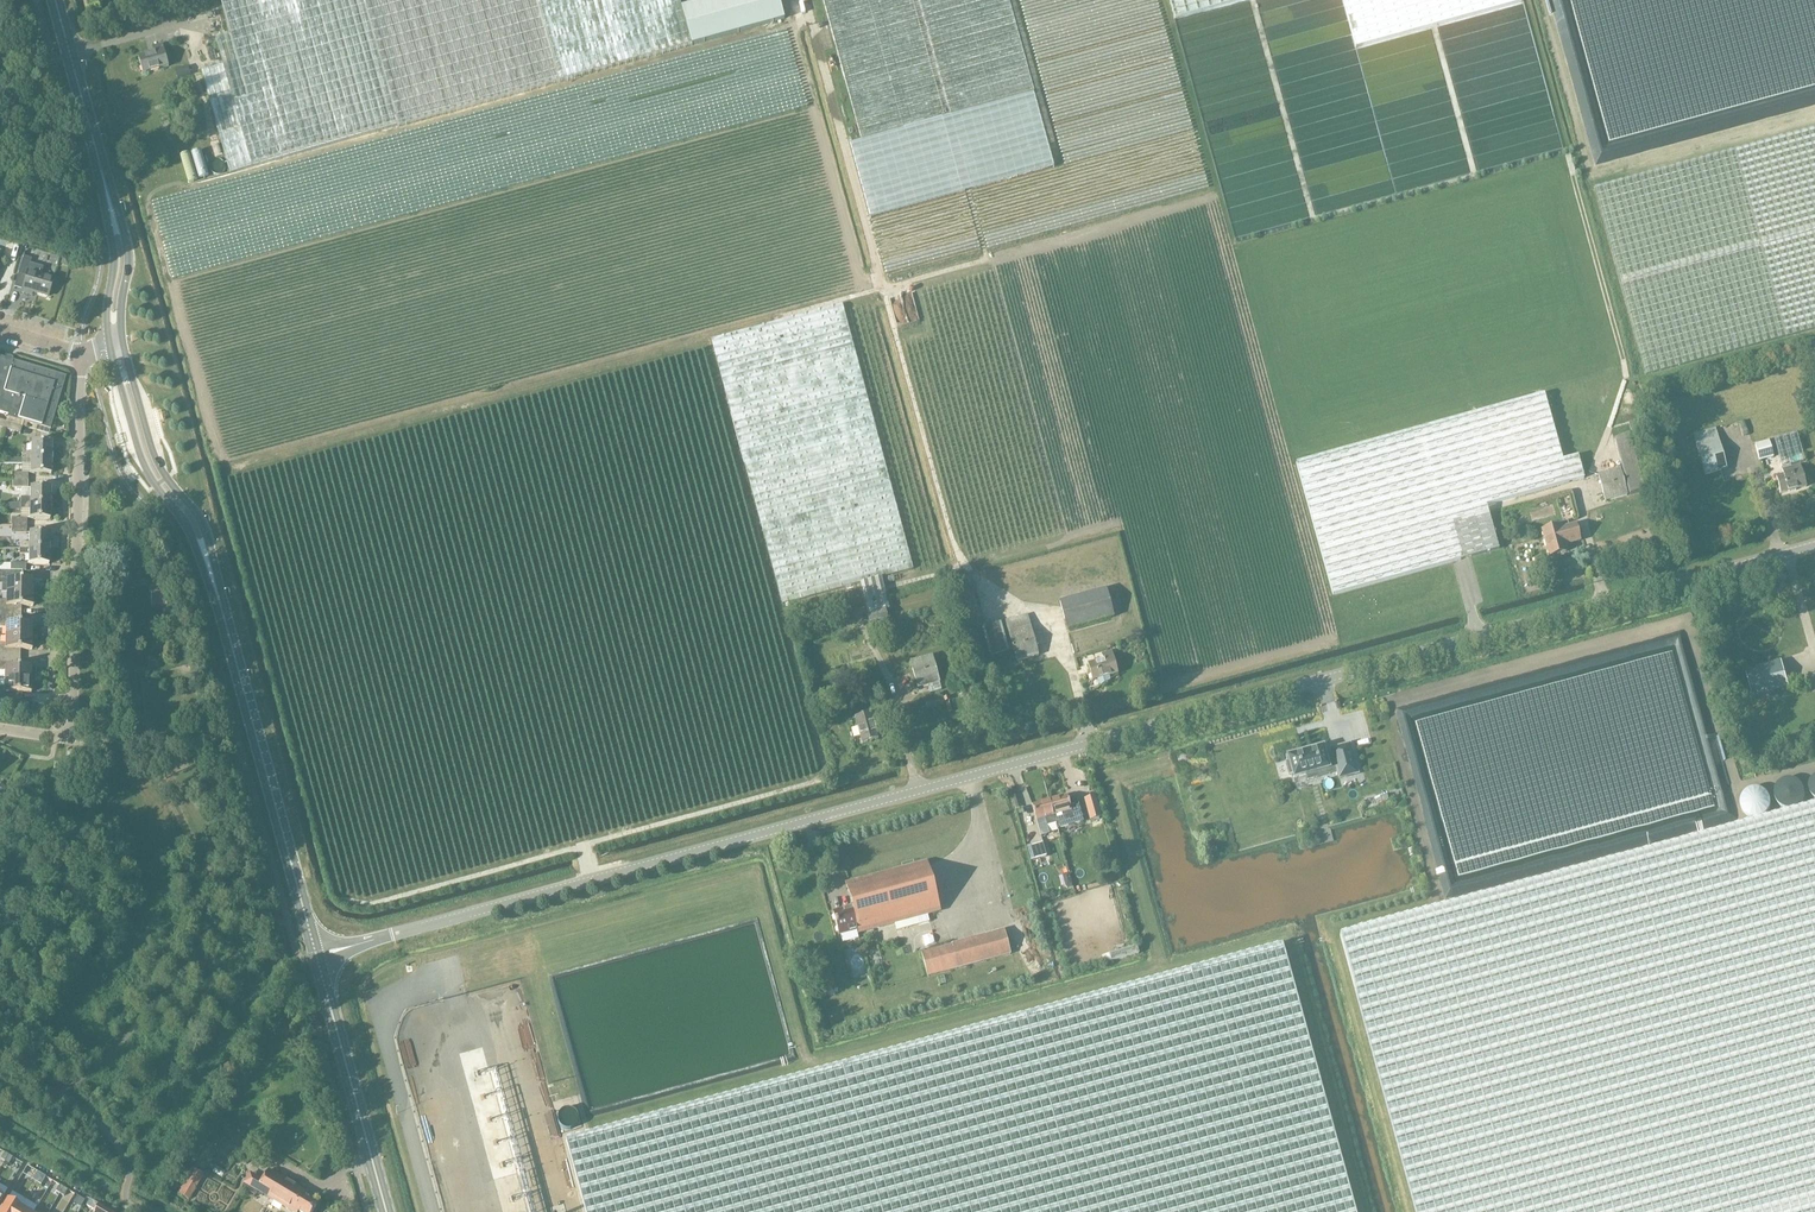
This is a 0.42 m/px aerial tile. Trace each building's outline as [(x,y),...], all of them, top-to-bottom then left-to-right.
[(230,34),(216,39),(222,63),(200,69),(230,174),(468,107),(440,0),(220,0),(230,34)] [(468,107),(784,19),(779,0),(708,0),(681,7),(679,0),(440,0),(468,107)] [(861,140),(850,143),(870,217),(1054,167),(1008,0),(823,0),(861,140)] [(1175,19),(1242,0),(1169,0),(1175,19)] [(1356,48),(1522,2),(1521,0),(1342,0),(1356,48)] [(143,73),(168,66),(162,44),(152,47),(154,53),(138,57),(143,73)] [(1594,188),(1645,375),(1810,330),(1814,329),(1814,127),(1594,188)] [(200,147),(191,148),(195,177),(204,176),(200,147)] [(218,160),(215,160),(212,162),(210,165),(210,168),(211,171),(213,173),(216,175),(219,175),(222,173),(224,170),(225,167),(224,164),(221,161),(218,160)] [(26,276),(21,292),(31,295),(32,292),(47,297),(52,278),(40,275),(43,267),(30,264),(31,259),(23,256),(18,274),(26,276)] [(881,577),(913,569),(842,304),(711,340),(782,604),(860,584),(871,626),(889,621),(886,609),(889,608),(881,577)] [(20,421),(50,430),(66,377),(0,357),(0,413),(7,416),(7,417),(7,418),(20,422),(20,421)] [(1578,456),(1562,460),(1544,394),(1296,463),(1333,595),(1499,549),(1486,506),(1584,478),(1578,456)] [(1736,434),(1742,432),(1738,419),(1732,420),(1736,434)] [(7,423),(5,430),(19,434),(22,427),(7,423)] [(1726,469),(1719,442),(1715,428),(1693,434),(1704,475),(1726,469)] [(1629,495),(1658,487),(1643,432),(1613,440),(1629,495)] [(1799,465),(1791,467),(1790,465),(1804,461),(1796,433),(1774,440),(1781,468),(1782,469),(1781,469),(1783,474),(1775,477),(1780,494),(1806,486),(1799,465)] [(1760,458),(1772,454),(1770,446),(1769,440),(1755,444),(1760,458)] [(21,458),(51,459),(51,444),(31,443),(31,453),(22,452),(21,458)] [(50,474),(51,459),(21,458),(21,464),(30,465),(30,474),(50,474)] [(1605,501),(1627,495),(1619,468),(1597,474),(1605,501)] [(20,503),(50,504),(50,489),(30,488),(29,498),(20,498),(20,503)] [(49,519),(50,504),(20,503),(20,509),(29,510),(29,519),(49,519)] [(11,526),(26,526),(26,519),(11,518),(11,526)] [(1559,526),(1543,531),(1550,557),(1566,552),(1564,545),(1580,540),(1575,525),(1560,530),(1559,526)] [(26,534),(26,526),(11,526),(11,534),(26,534)] [(19,548),(48,549),(49,534),(28,533),(28,543),(19,543),(19,548)] [(48,565),(48,549),(19,548),(19,555),(28,555),(28,564),(48,565)] [(9,571),(17,571),(22,571),(25,571),(25,564),(10,563),(9,571)] [(9,571),(0,571),(0,585),(6,585),(5,593),(33,593),(33,580),(17,580),(17,571),(9,571)] [(1066,630),(1114,617),(1106,588),(1059,601),(1066,630)] [(151,592),(151,606),(166,606),(166,593),(166,591),(154,592),(151,592)] [(33,593),(5,593),(5,601),(0,601),(0,614),(17,614),(17,606),(32,607),(33,593)] [(17,614),(0,614),(0,628),(5,628),(4,636),(31,636),(32,624),(16,623),(17,614)] [(1008,635),(1031,629),(1027,614),(1000,621),(1000,622),(982,627),(990,657),(1013,650),(1008,635)] [(1008,635),(1013,650),(1016,661),(1038,655),(1031,629),(1008,635)] [(31,636),(4,636),(4,644),(0,644),(0,658),(15,658),(16,649),(31,650),(31,636)] [(1110,681),(1109,676),(1118,674),(1112,652),(1102,655),(1103,661),(1088,665),(1092,681),(1100,679),(1102,686),(1110,681)] [(910,662),(918,689),(940,682),(932,656),(910,662)] [(15,658),(0,658),(0,671),(4,671),(4,679),(31,680),(31,667),(15,666),(15,658)] [(1752,697),(1788,688),(1782,661),(1745,670),(1752,697)] [(31,680),(4,679),(3,687),(0,687),(0,701),(14,701),(15,693),(30,693),(31,680)] [(1353,703),(1340,707),(1344,718),(1357,713),(1353,703)] [(874,723),(880,721),(877,711),(855,717),(862,743),(878,739),(874,723)] [(1289,762),(1286,763),(1289,774),(1292,773),(1293,779),(1306,775),(1308,780),(1317,777),(1316,772),(1329,769),(1328,767),(1335,765),(1336,770),(1337,770),(1339,778),(1357,774),(1349,745),(1331,750),(1332,753),(1325,755),(1323,747),(1288,757),(1289,762)] [(1078,767),(1070,771),(1080,789),(1088,784),(1078,767)] [(1797,780),(1792,779),(1788,779),(1783,780),(1779,782),(1776,786),(1775,790),(1774,795),(1775,799),(1777,803),(1781,806),(1785,808),(1790,809),(1795,808),(1799,805),(1802,802),(1804,797),(1804,792),(1803,788),(1801,784),(1797,780)] [(1758,788),(1754,788),(1749,789),(1745,792),(1742,795),(1741,799),(1740,804),(1741,808),(1744,812),(1747,816),(1751,817),(1756,818),(1760,817),(1764,814),(1767,811),(1769,806),(1769,802),(1768,797),(1766,793),(1763,790),(1758,788)] [(1067,796),(1050,801),(1053,816),(1054,815),(1056,824),(1057,829),(1082,822),(1077,801),(1069,803),(1067,796)] [(1101,817),(1095,798),(1087,800),(1089,809),(1087,810),(1090,820),(1101,817)] [(1050,801),(1032,806),(1040,836),(1046,835),(1044,827),(1056,824),(1054,815),(1053,816),(1050,801)] [(1340,935),(1416,1211),(1814,1211),(1814,805),(1340,935)] [(1027,847),(1031,861),(1032,861),(1046,857),(1042,843),(1029,846),(1027,847)] [(853,907),(833,912),(839,934),(856,930),(857,932),(939,911),(926,861),(846,882),(853,907)] [(926,977),(1011,954),(1004,929),(920,952),(926,977)] [(1282,945),(566,1141),(585,1211),(1355,1211),(1282,945)] [(1109,948),(1110,959),(1137,956),(1135,945),(1109,948)] [(902,1048),(901,1044),(909,1043),(909,1040),(878,1045),(879,1052),(902,1048)] [(193,1168),(186,1178),(177,1193),(188,1199),(203,1175),(193,1168)] [(257,1191),(293,1211),(298,1211),(300,1211),(312,1211),(317,1203),(303,1194),(305,1192),(269,1170),(257,1191)] [(85,1201),(81,1198),(77,1204),(81,1207),(85,1201)] [(6,1200),(0,1210),(0,1211),(19,1211),(21,1208),(6,1200)] [(90,1200),(87,1206),(94,1210),(98,1204),(90,1200)]
